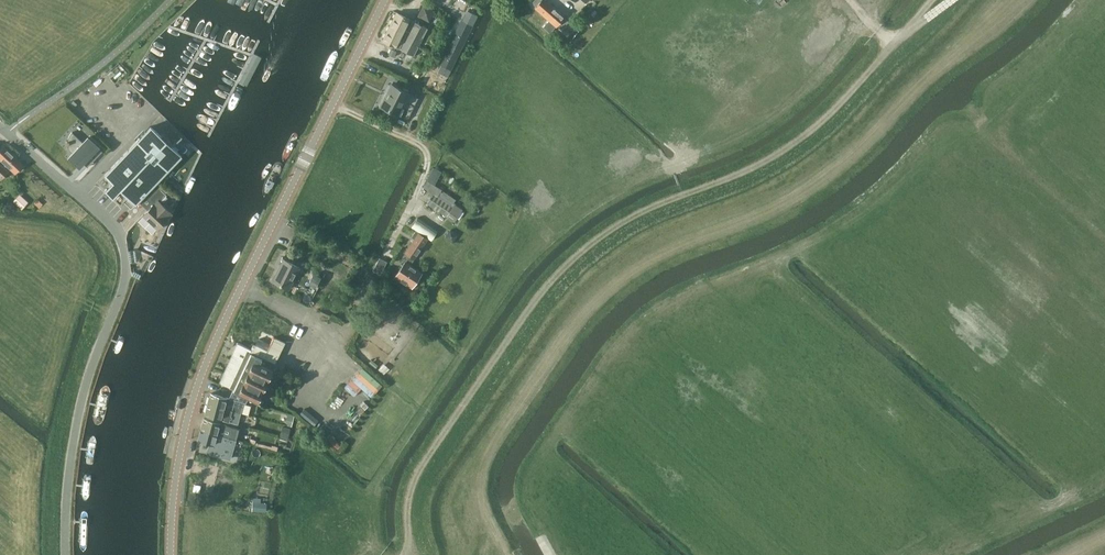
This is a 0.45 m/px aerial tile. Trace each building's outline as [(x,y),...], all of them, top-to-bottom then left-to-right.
[(533,1),(534,3),(536,5),(534,7),(543,15),(542,15),(548,20),(543,27),(549,32),(557,24),(562,29),(569,22),(563,17),(564,16),(552,5),(547,0),(533,0),(533,1)] [(430,20),(435,12),(434,10),(424,4),(422,5),(417,14),(418,16),(428,21),(430,20)] [(460,19),(439,61),(438,64),(440,65),(437,72),(448,77),(451,70),(449,69),(471,25),(473,26),(478,16),(467,10),(462,20),(460,19)] [(396,12),(388,26),(419,42),(426,28),(396,12)] [(419,42),(388,26),(381,40),(401,50),(397,57),(408,63),(412,55),(419,42)] [(408,120),(418,97),(392,84),(381,107),(408,120)] [(150,126),(96,182),(119,203),(127,195),(135,203),(146,192),(157,181),(181,155),(150,126)] [(71,151),(73,153),(70,156),(80,166),(86,159),(91,164),(103,151),(88,137),(83,142),(72,132),(71,133),(70,135),(69,137),(68,139),(68,141),(67,141),(67,144),(68,144),(68,147),(69,149),(71,151)] [(0,178),(10,168),(14,172),(16,170),(17,171),(18,171),(22,167),(22,165),(21,165),(22,163),(3,145),(0,149),(0,178)] [(433,167),(427,179),(435,183),(441,171),(433,167)] [(156,202),(143,215),(158,229),(171,214),(159,202),(167,194),(160,188),(163,186),(157,181),(146,192),(156,202)] [(453,206),(439,197),(429,190),(428,193),(432,195),(427,203),(447,217),(448,215),(456,220),(463,209),(455,204),(453,206)] [(29,202),(20,193),(13,201),(22,209),(29,202)] [(431,240),(437,231),(418,217),(411,227),(431,240)] [(452,242),(458,235),(450,229),(445,237),(452,242)] [(422,273),(410,265),(414,259),(415,259),(424,245),(415,239),(406,254),(408,255),(405,261),(406,262),(396,277),(412,288),(422,273)] [(289,288),(300,266),(284,258),(273,280),(289,288)] [(239,313),(232,328),(234,329),(230,338),(237,342),(220,383),(233,388),(238,390),(249,394),(266,401),(279,369),(274,366),(275,361),(276,362),(286,339),(283,338),(290,320),(263,309),(264,307),(258,304),(254,305),(253,307),(246,304),(241,313),(239,313)] [(228,398),(210,393),(207,404),(240,414),(244,403),(244,402),(246,402),(249,394),(233,388),(228,398)] [(240,414),(207,404),(203,415),(219,420),(219,419),(229,421),(229,422),(237,425),(240,414)] [(318,420),(304,409),(299,414),(314,426),(318,420)] [(292,427),(295,416),(288,414),(285,422),(288,423),(287,425),(292,427)] [(202,419),(199,430),(233,439),(236,429),(228,427),(228,425),(221,423),(221,422),(218,421),(218,424),(202,419)] [(283,426),(280,436),(287,438),(290,428),(283,426)] [(333,427),(327,438),(339,445),(345,434),(333,427)] [(233,439),(199,430),(197,441),(229,450),(233,439)] [(248,468),(250,458),(240,456),(238,466),(248,468)] [(253,503),(253,510),(266,511),(266,504),(253,503)]
